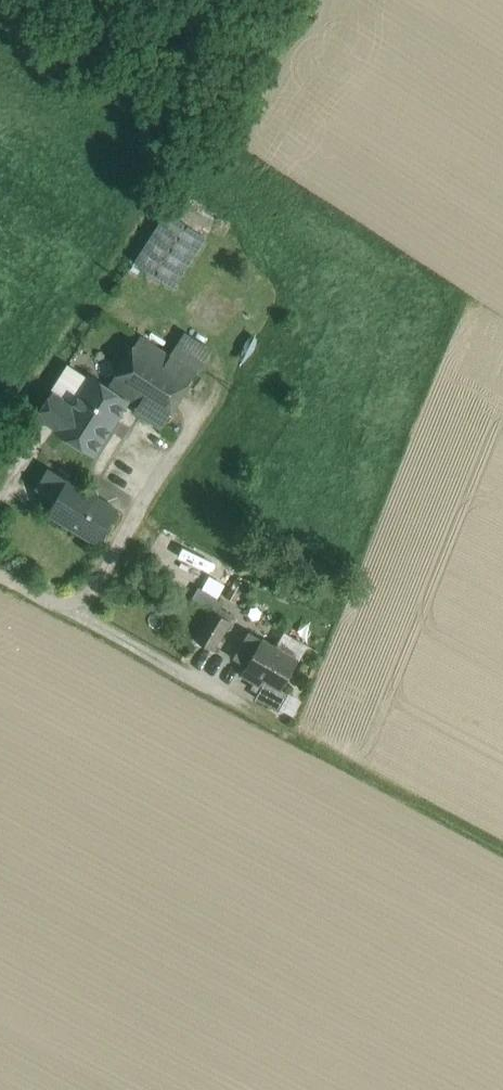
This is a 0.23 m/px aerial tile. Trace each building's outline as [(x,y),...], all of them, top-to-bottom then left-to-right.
[(167,212),(135,262),(174,286),(206,237),(167,212)] [(185,332),(172,355),(172,356),(196,371),(197,371),(198,372),(211,349),(185,332)] [(170,355),(140,337),(108,387),(130,400),(137,405),(135,408),(136,408),(135,411),(161,428),(197,373),(198,372),(197,371),(196,371),(172,356),(172,355),(171,354),(170,355)] [(71,364),(53,391),(72,403),(90,375),(71,364)] [(56,429),(55,430),(95,455),(130,400),(108,387),(90,375),(72,403),(56,429)] [(72,403),(53,391),(37,417),(56,429),(72,403)] [(118,510),(67,480),(48,512),(98,542),(118,510)] [(220,586),(228,564),(208,558),(211,549),(186,540),(176,570),(220,586)] [(245,584),(236,579),(226,597),(235,602),(245,584)] [(225,602),(199,587),(192,598),(213,610),(218,613),(225,602)] [(213,610),(195,640),(214,651),(232,621),(218,613),(213,610)] [(280,649),(249,631),(234,658),(247,666),(241,675),(262,687),(256,697),(278,710),(289,693),(281,689),(298,660),(280,649)] [(289,634),(280,649),(298,660),(299,661),(308,645),(289,634)]
